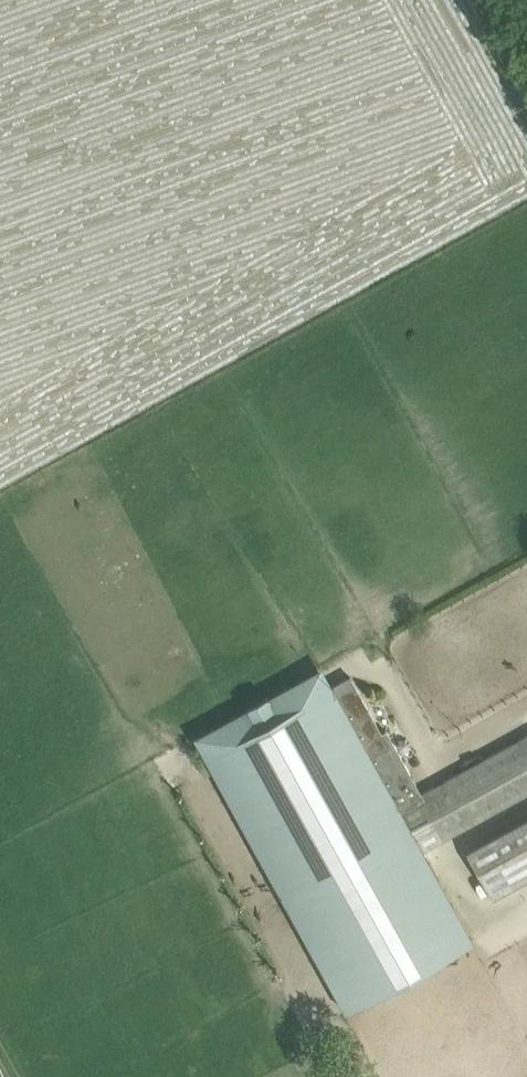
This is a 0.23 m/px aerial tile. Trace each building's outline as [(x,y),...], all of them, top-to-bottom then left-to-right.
[(334,991),(345,1011),(472,941),(422,850),(436,842),(526,792),(526,734),(420,792),(386,730),(381,733),(350,676),(331,686),(204,756),(207,761),(199,765),(204,775),(212,770),(334,991)] [(467,850),(492,897),(526,878),(526,817),(467,850)]
